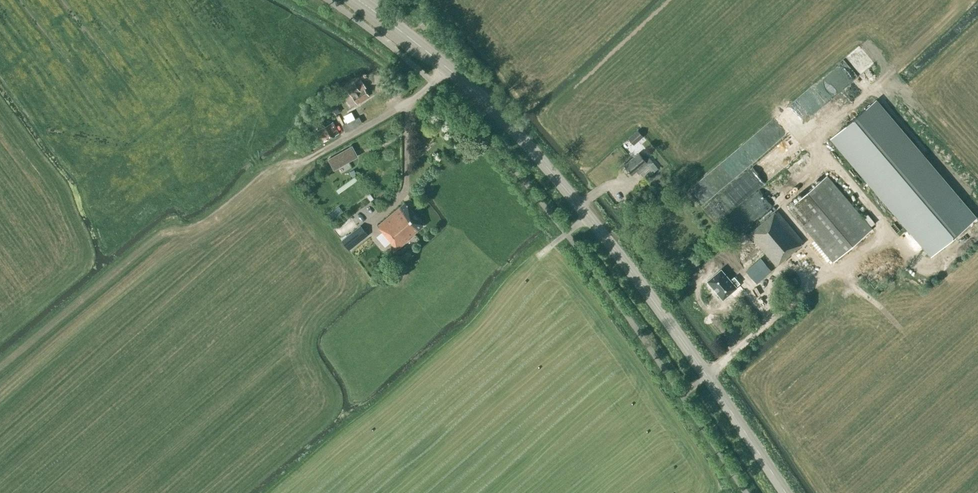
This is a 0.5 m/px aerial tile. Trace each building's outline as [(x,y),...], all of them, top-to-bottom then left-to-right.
[(357,103),(369,95),(365,88),(366,87),(361,79),(347,88),(351,94),(357,103)] [(351,94),(345,98),(351,107),(357,103),(351,94)] [(975,218),(875,100),(831,138),(931,255),(975,218)] [(319,131),(324,141),(339,133),(334,123),(319,131)] [(634,145),(644,137),(638,130),(628,138),(634,145)] [(358,154),(353,145),(330,157),(335,167),(358,154)] [(643,158),(639,153),(624,165),(632,175),(637,171),(639,174),(640,173),(646,179),(658,169),(646,154),(643,158)] [(833,262),(872,229),(827,176),(788,209),(833,262)] [(405,203),(378,226),(383,231),(381,233),(390,243),(397,251),(416,235),(414,234),(424,225),(405,203)] [(777,211),(749,234),(776,267),(804,243),(777,211)] [(349,250),(369,235),(361,225),(341,240),(349,250)]
